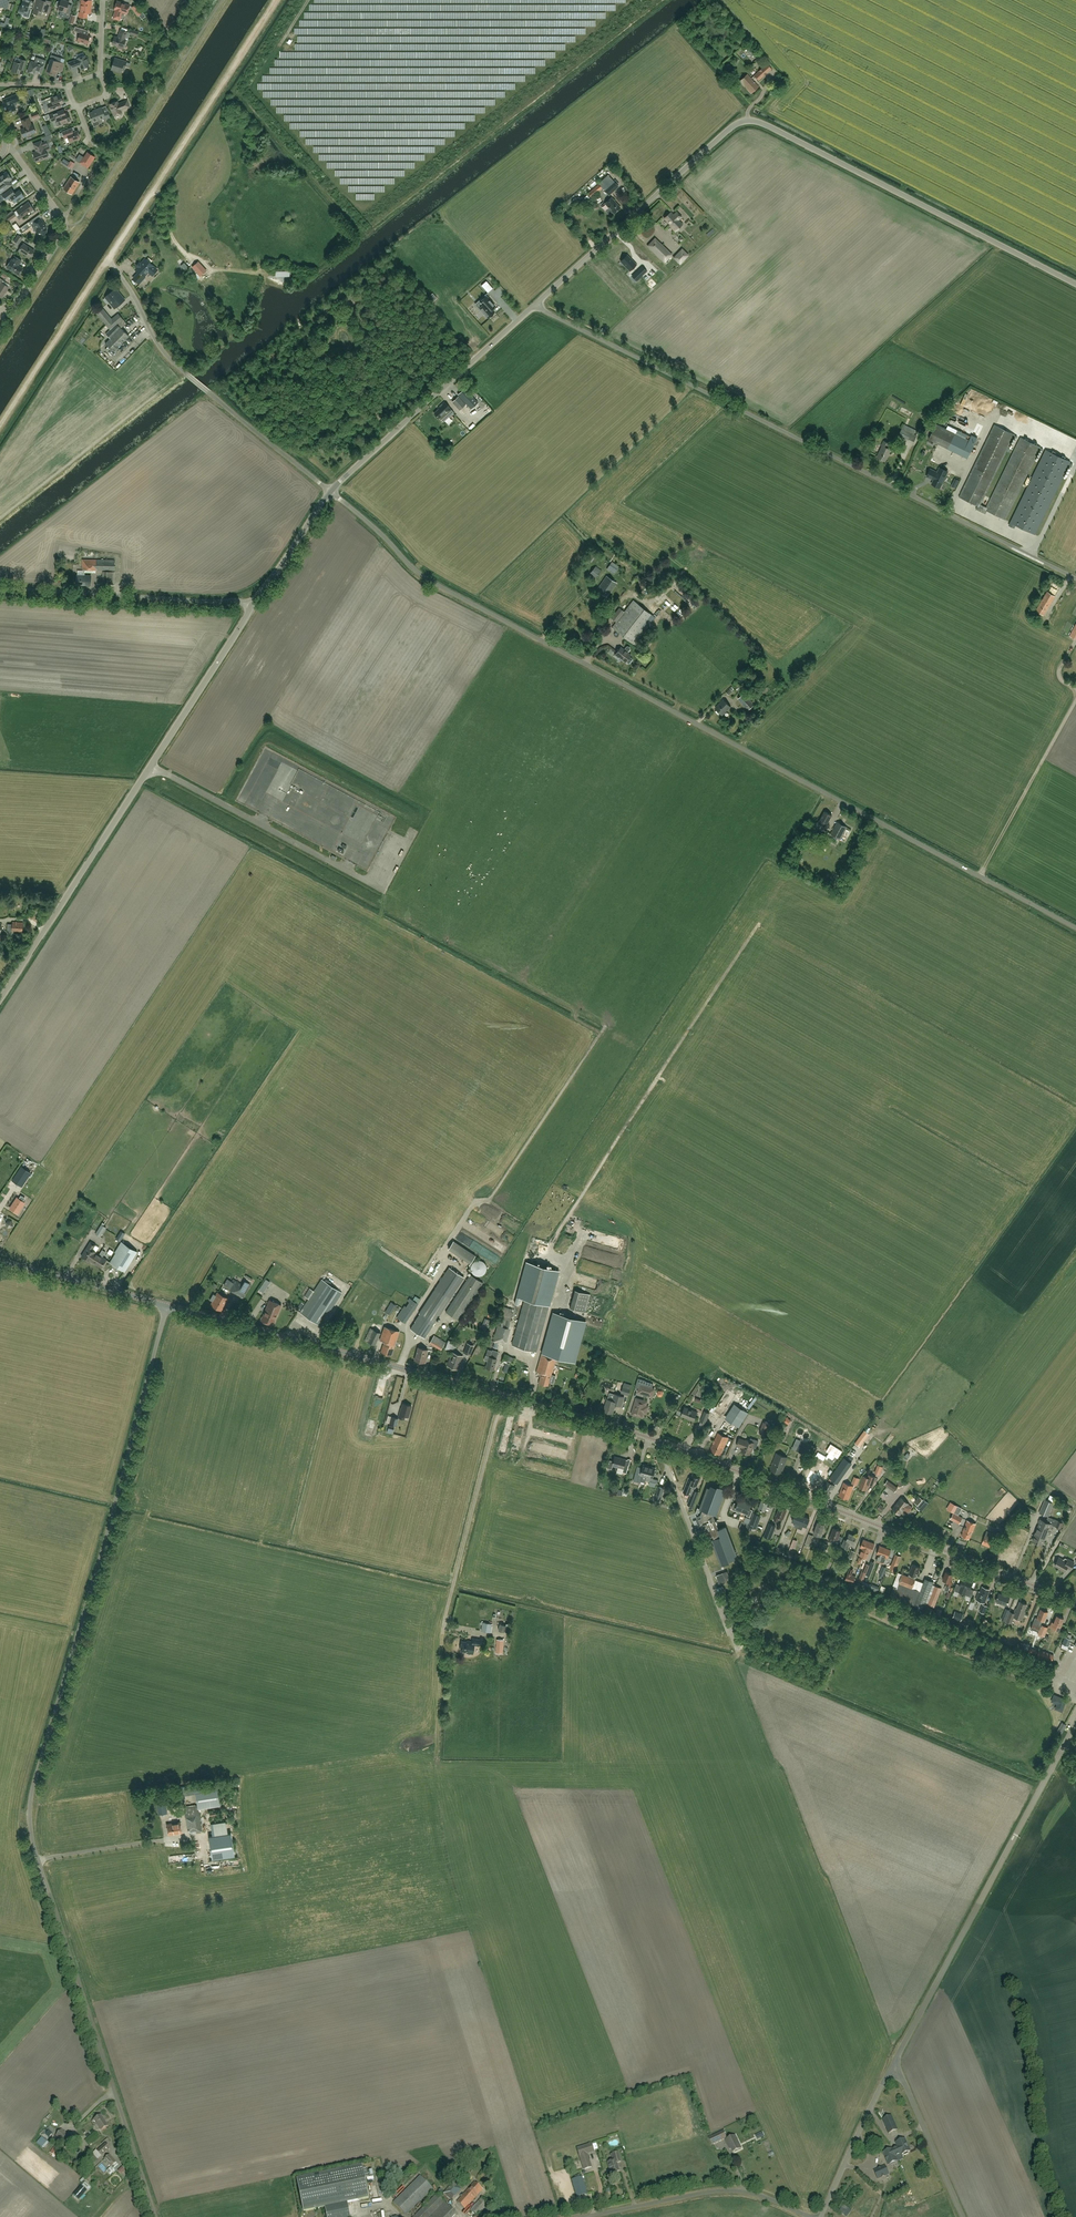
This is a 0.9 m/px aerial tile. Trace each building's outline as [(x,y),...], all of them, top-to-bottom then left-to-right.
[(7,9),(8,5),(1,3),(2,0),(0,0),(0,7),(7,9)] [(32,9),(28,8),(31,0),(23,0),(21,5),(20,9),(25,10),(23,16),(29,18),(32,9)] [(33,13),(41,16),(42,11),(50,13),(52,6),(49,6),(51,1),(47,0),(37,0),(33,13)] [(59,7),(58,10),(66,12),(64,17),(68,19),(71,11),(67,9),(69,2),(64,0),(61,0),(60,2),(58,1),(57,1),(57,2),(56,5),(56,6),(57,7),(59,7)] [(92,0),(83,0),(81,0),(81,4),(80,7),(81,8),(81,12),(79,12),(79,17),(87,17),(87,13),(90,13),(91,6),(92,6),(92,0)] [(117,1),(115,9),(116,10),(113,18),(120,20),(121,16),(122,16),(123,16),(124,12),(127,13),(129,5),(117,1)] [(132,7),(138,15),(142,12),(136,4),(132,7)] [(88,44),(90,36),(82,33),(84,29),(75,27),(74,31),(80,33),(77,41),(88,44)] [(118,37),(115,37),(112,44),(118,46),(118,47),(123,49),(126,40),(125,40),(127,32),(120,30),(119,36),(118,37)] [(88,67),(89,66),(88,63),(90,62),(88,58),(86,59),(85,55),(78,58),(78,59),(68,63),(71,69),(81,66),(82,69),(84,68),(85,69),(87,68),(88,67)] [(48,64),(46,72),(48,72),(47,73),(52,75),(53,74),(56,75),(58,70),(62,71),(64,63),(60,62),(61,58),(55,56),(54,60),(51,59),(49,64),(48,64)] [(36,57),(35,62),(31,60),(27,71),(35,74),(35,72),(42,74),(46,60),(36,57)] [(111,69),(121,72),(123,68),(125,68),(127,62),(115,58),(111,69)] [(23,70),(26,61),(20,59),(19,63),(14,61),(11,71),(19,73),(20,69),(23,70)] [(754,75),(759,80),(771,69),(767,64),(754,75)] [(740,81),(751,93),(758,86),(747,74),(740,81)] [(3,104),(6,113),(9,112),(9,113),(10,114),(11,115),(12,115),(13,114),(14,113),(14,112),(14,111),(13,110),(16,109),(14,106),(15,105),(16,105),(17,104),(17,103),(17,102),(17,101),(19,100),(17,94),(3,100),(4,103),(3,104)] [(64,103),(60,94),(46,100),(50,111),(57,108),(61,107),(60,104),(64,103)] [(112,111),(114,116),(122,113),(121,110),(130,107),(127,100),(118,103),(117,101),(110,104),(113,111),(112,111)] [(106,118),(106,120),(110,118),(108,111),(104,113),(102,107),(96,109),(96,110),(89,113),(94,126),(100,124),(98,120),(106,118)] [(58,121),(59,125),(71,121),(67,112),(65,113),(64,109),(50,115),(52,121),(55,120),(56,121),(57,121),(58,121)] [(21,129),(24,137),(36,132),(33,124),(31,125),(29,118),(22,120),(25,128),(21,129)] [(62,131),(65,138),(68,137),(70,142),(80,138),(80,137),(80,136),(80,134),(79,134),(77,130),(73,132),(71,128),(62,131)] [(35,157),(37,161),(48,157),(46,151),(50,149),(47,141),(42,142),(41,141),(33,144),(36,151),(33,153),(34,156),(35,157)] [(88,152),(84,157),(83,157),(80,163),(88,168),(95,157),(88,152)] [(9,181),(12,179),(7,171),(0,176),(0,193),(12,185),(9,181)] [(608,175),(599,183),(605,190),(614,181),(608,175)] [(71,193),(79,182),(71,177),(64,188),(71,193)] [(609,195),(618,186),(614,181),(605,190),(609,195)] [(591,197),(602,187),(599,184),(588,193),(591,197)] [(15,203),(24,196),(20,189),(15,193),(13,193),(10,189),(3,194),(5,198),(7,197),(9,201),(13,201),(15,203)] [(614,213),(621,207),(611,197),(605,203),(610,208),(606,211),(609,214),(612,211),(614,213)] [(32,214),(36,211),(34,209),(29,202),(17,211),(21,217),(30,211),(32,214)] [(9,221),(16,215),(12,210),(5,216),(9,221)] [(683,224),(678,220),(682,216),(677,211),(674,214),(671,212),(664,218),(670,224),(669,225),(675,231),(683,224)] [(46,225),(41,218),(40,219),(39,218),(37,217),(36,218),(36,217),(19,229),(22,233),(32,226),(32,225),(34,223),(37,227),(36,231),(39,232),(39,234),(44,235),(45,232),(46,232),(47,229),(45,228),(46,225)] [(19,244),(23,237),(18,234),(14,241),(19,244)] [(664,262),(671,255),(655,239),(648,246),(664,262)] [(30,258),(35,250),(23,243),(19,250),(30,258)] [(688,255),(682,250),(674,258),(680,263),(688,255)] [(627,255),(621,261),(630,271),(636,264),(627,255)] [(19,275),(23,268),(18,265),(21,260),(14,256),(11,261),(11,260),(6,267),(19,275)] [(157,269),(146,260),(143,263),(142,262),(136,269),(139,272),(134,278),(139,283),(145,277),(144,276),(148,271),(151,273),(154,273),(156,271),(155,270),(157,269)] [(206,271),(198,262),(192,267),(200,276),(206,271)] [(639,269),(637,271),(634,274),(639,278),(647,271),(642,266),(639,269)] [(9,287),(2,283),(4,280),(0,278),(0,296),(2,298),(9,287)] [(115,308),(125,300),(116,288),(105,297),(115,308)] [(479,300),(482,304),(485,307),(482,310),(488,317),(494,311),(492,308),(495,305),(485,295),(479,300)] [(118,347),(129,335),(121,328),(126,323),(118,314),(111,319),(103,309),(98,313),(111,329),(106,334),(111,338),(106,344),(108,346),(106,349),(109,351),(113,355),(115,353),(115,352),(119,349),(118,347)] [(477,338),(487,329),(480,322),(471,331),(477,338)] [(516,359),(510,352),(506,355),(504,357),(500,360),(506,367),(516,359)] [(117,371),(127,359),(125,357),(115,369),(117,371)] [(466,388),(459,394),(472,408),(479,402),(466,388)] [(439,408),(434,413),(440,419),(442,422),(453,412),(454,412),(452,409),(451,409),(444,401),(438,407),(439,408)] [(936,424),(929,439),(968,458),(977,438),(972,435),(971,437),(956,429),(955,433),(936,424)] [(1041,448),(1041,447),(1020,437),(1020,438),(987,507),(980,504),(1014,434),(995,424),(959,497),(978,506),(976,509),(986,513),(987,510),(1006,520),(1006,519),(1005,519),(1040,447),(1041,448)] [(899,434),(909,439),(912,433),(902,428),(899,434)] [(885,461),(891,449),(887,447),(889,443),(884,441),(882,445),(883,445),(877,457),(885,461)] [(1046,450),(1009,525),(1014,528),(1015,525),(1035,534),(1070,462),(1046,450)] [(930,469),(927,476),(934,480),(932,484),(939,487),(940,488),(941,485),(943,482),(946,477),(945,476),(948,472),(940,468),(937,472),(930,469)] [(82,569),(115,570),(115,560),(96,559),(82,559),(82,569)] [(614,574),(619,567),(612,562),(607,569),(614,574)] [(595,579),(601,570),(596,566),(589,574),(595,579)] [(115,584),(115,572),(103,571),(103,584),(115,584)] [(91,585),(91,576),(77,575),(76,584),(91,585)] [(607,597),(617,583),(606,576),(597,590),(607,597)] [(1044,615),(1055,596),(1047,591),(1036,610),(1044,615)] [(616,622),(612,627),(634,644),(655,617),(633,600),(624,612),(619,608),(611,618),(616,622)] [(672,600),(668,604),(672,608),(676,603),(672,600)] [(631,655),(627,652),(630,649),(630,648),(628,646),(626,646),(624,649),(620,647),(614,654),(618,657),(619,657),(625,662),(626,661),(628,663),(632,659),(629,657),(631,655)] [(734,689),(732,687),(726,692),(728,695),(734,689)] [(744,693),(738,699),(748,709),(754,704),(744,693)] [(724,700),(715,708),(722,715),(731,707),(724,700)] [(285,801),(298,770),(282,762),(269,793),(285,801)] [(365,841),(378,815),(361,806),(354,819),(361,822),(360,825),(358,824),(354,831),(357,833),(355,837),(365,841)] [(827,823),(832,815),(825,812),(820,820),(825,823),(823,826),(827,828),(829,824),(827,823)] [(841,839),(847,827),(837,822),(831,834),(841,839)] [(12,922),(12,924),(8,924),(7,933),(12,933),(12,931),(23,932),(23,922),(12,922)] [(31,1172),(21,1166),(12,1180),(22,1186),(31,1172)] [(42,1173),(47,1178),(51,1174),(47,1169),(42,1173)] [(17,1198),(10,1208),(18,1213),(24,1203),(23,1201),(25,1198),(21,1195),(19,1199),(17,1198)] [(123,1231),(117,1237),(121,1240),(127,1233),(123,1231)] [(476,1255),(459,1243),(459,1242),(455,1240),(449,1248),(471,1264),(476,1255)] [(91,1241),(82,1256),(90,1261),(91,1261),(93,1262),(96,1258),(97,1258),(99,1255),(96,1252),(99,1247),(95,1245),(96,1244),(91,1241)] [(137,1252),(122,1242),(110,1262),(125,1271),(137,1252)] [(102,1250),(99,1255),(97,1258),(96,1258),(93,1262),(102,1267),(107,1259),(103,1257),(106,1252),(102,1250)] [(483,1275),(485,1273),(486,1271),(487,1268),(486,1265),(485,1263),(483,1261),(480,1261),(478,1260),(475,1261),(473,1263),(471,1265),(471,1267),(471,1270),(472,1272),(473,1275),(476,1276),(478,1276),(481,1276),(483,1275)] [(524,1299),(511,1345),(535,1351),(549,1305),(558,1271),(527,1262),(517,1296),(524,1299)] [(464,1277),(449,1268),(420,1313),(420,1314),(410,1329),(424,1338),(464,1277)] [(483,1282),(471,1274),(446,1312),(458,1320),(483,1282)] [(583,1277),(580,1285),(599,1291),(601,1283),(583,1277)] [(232,1281),(228,1288),(242,1297),(251,1284),(245,1280),(243,1284),(233,1278),(232,1281)] [(322,1279),(300,1312),(320,1325),(342,1292),(322,1279)] [(590,1294),(575,1290),(570,1308),(585,1312),(590,1294)] [(213,1294),(210,1300),(213,1301),(211,1305),(222,1310),(228,1298),(218,1292),(216,1295),(213,1294)] [(272,1325),(281,1304),(270,1299),(263,1316),(262,1316),(261,1318),(262,1319),(261,1320),(272,1325)] [(390,1314),(396,1305),(391,1302),(385,1311),(390,1314)] [(508,1303),(503,1318),(511,1321),(516,1306),(508,1303)] [(407,1307),(399,1319),(405,1323),(413,1312),(407,1307)] [(587,1322),(554,1313),(542,1353),(575,1363),(587,1322)] [(491,1320),(485,1318),(482,1326),(488,1328),(491,1320)] [(493,1341),(504,1344),(508,1328),(498,1325),(493,1341)] [(391,1355),(399,1331),(385,1326),(380,1340),(384,1342),(381,1352),(391,1355)] [(375,1345),(381,1332),(371,1327),(365,1340),(375,1345)] [(440,1350),(445,1342),(434,1335),(429,1343),(440,1350)] [(464,1352),(470,1355),(474,1345),(467,1343),(464,1352)] [(425,1357),(427,1349),(418,1347),(415,1360),(425,1362),(426,1358),(425,1357)] [(485,1355),(484,1360),(487,1361),(486,1367),(494,1370),(497,1358),(496,1358),(498,1351),(492,1350),(492,1351),(490,1357),(489,1356),(486,1355),(485,1355)] [(458,1369),(463,1356),(452,1352),(447,1365),(458,1369)] [(542,1354),(536,1371),(541,1373),(539,1382),(548,1385),(549,1381),(553,1383),(555,1376),(551,1375),(556,1358),(542,1354)] [(638,1378),(636,1387),(639,1388),(639,1391),(652,1396),(654,1389),(652,1388),(653,1384),(646,1381),(638,1378)] [(625,1383),(622,1392),(629,1394),(632,1386),(625,1383)] [(613,1414),(615,1404),(621,1406),(624,1396),(615,1394),(613,1400),(608,1399),(604,1411),(613,1414)] [(637,1398),(633,1410),(634,1410),(633,1414),(642,1417),(644,1413),(646,1414),(648,1406),(646,1406),(647,1401),(637,1398)] [(408,1417),(412,1406),(403,1403),(400,1414),(399,1414),(398,1417),(404,1419),(405,1416),(408,1417)] [(740,1427),(748,1412),(736,1405),(728,1419),(740,1427)] [(694,1420),(697,1412),(685,1407),(681,1415),(694,1420)] [(706,1423),(710,1413),(704,1411),(700,1421),(706,1423)] [(396,1425),(398,1418),(388,1415),(386,1422),(389,1423),(396,1425)] [(770,1424),(764,1422),(760,1432),(766,1434),(770,1424)] [(868,1433),(864,1431),(855,1443),(860,1447),(862,1444),(860,1443),(868,1433)] [(720,1455),(728,1437),(718,1432),(710,1450),(720,1455)] [(751,1438),(750,1441),(746,1439),(746,1440),(739,1438),(737,1445),(741,1447),(741,1446),(743,1447),(741,1451),(750,1454),(753,1447),(756,1448),(758,1441),(751,1438)] [(801,1441),(796,1451),(806,1455),(811,1446),(801,1441)] [(906,1457),(910,1461),(918,1453),(912,1447),(909,1450),(911,1451),(906,1457)] [(788,1457),(776,1453),(770,1470),(781,1474),(788,1457)] [(627,1473),(629,1465),(625,1464),(626,1459),(615,1456),(613,1461),(611,1460),(610,1461),(610,1463),(608,1463),(607,1466),(608,1467),(611,1468),(612,1467),(613,1465),(624,1468),(623,1472),(627,1473)] [(834,1472),(841,1477),(851,1463),(844,1458),(834,1472)] [(646,1480),(650,1466),(643,1464),(640,1474),(636,1473),(634,1481),(641,1483),(641,1481),(645,1482),(646,1480)] [(847,1479),(855,1482),(862,1467),(853,1464),(847,1479)] [(881,1475),(884,1467),(878,1465),(876,1473),(881,1475)] [(659,1480),(653,1478),(656,1468),(650,1466),(646,1480),(658,1483),(659,1480)] [(811,1470),(805,1481),(813,1485),(817,1476),(820,1477),(823,1471),(819,1469),(818,1473),(811,1470)] [(688,1481),(684,1492),(690,1494),(692,1495),(688,1504),(693,1506),(699,1490),(695,1489),(700,1476),(693,1474),(692,1479),(689,1478),(688,1481)] [(876,1477),(869,1474),(868,1477),(863,1476),(859,1487),(866,1490),(869,1484),(873,1485),(876,1477)] [(894,1491),(897,1487),(887,1480),(884,1484),(894,1491)] [(832,1489),(834,1485),(827,1481),(820,1492),(828,1497),(830,1492),(829,1492),(831,1489),(832,1489)] [(849,1499),(854,1486),(844,1482),(839,1495),(849,1499)] [(711,1485),(710,1488),(708,1487),(701,1509),(702,1509),(701,1514),(702,1517),(699,1518),(705,1535),(710,1533),(722,1565),(729,1562),(728,1561),(735,1558),(734,1555),(736,1555),(725,1526),(719,1529),(713,1513),(716,1514),(725,1489),(719,1486),(718,1488),(711,1485)] [(662,1496),(664,1488),(659,1487),(657,1495),(656,1495),(654,1500),(661,1501),(662,1496)] [(909,1504),(901,1497),(897,1501),(897,1502),(895,1504),(892,1508),(900,1515),(904,1510),(908,1512),(912,1507),(909,1504)] [(734,1502),(732,1509),(741,1513),(746,1501),(740,1498),(737,1504),(734,1502)] [(921,1511),(929,1503),(924,1498),(916,1507),(921,1511)] [(1052,1506),(1054,1503),(1054,1502),(1045,1498),(1039,1513),(1046,1515),(1048,1516),(1052,1506)] [(746,1501),(741,1513),(741,1512),(747,1514),(746,1515),(750,1517),(753,1510),(750,1509),(752,1503),(751,1503),(751,1502),(748,1500),(748,1501),(746,1501)] [(771,1509),(772,1505),(768,1503),(768,1502),(762,1500),(758,1509),(765,1511),(766,1507),(771,1509)] [(783,1518),(787,1509),(780,1507),(777,1515),(776,1515),(774,1520),(777,1522),(779,1517),(783,1518)] [(963,1517),(954,1512),(950,1518),(959,1523),(963,1517)] [(752,1519),(748,1529),(751,1530),(752,1527),(754,1528),(755,1528),(758,1521),(760,1515),(759,1515),(754,1513),(752,1519)] [(794,1526),(798,1527),(802,1515),(795,1513),(792,1521),(796,1522),(794,1526)] [(803,1525),(807,1526),(810,1518),(802,1515),(798,1527),(802,1529),(803,1525)] [(1046,1521),(1037,1542),(1042,1544),(1049,1527),(1050,1527),(1052,1524),(1054,1519),(1048,1516),(1046,1521)] [(1032,1540),(1037,1542),(1046,1521),(1040,1519),(1039,1523),(1040,1523),(1038,1528),(1037,1528),(1036,1530),(1037,1530),(1032,1540)] [(745,1532),(748,1523),(742,1520),(739,1529),(745,1532)] [(962,1536),(965,1537),(969,1538),(972,1531),(973,1531),(976,1523),(967,1520),(963,1531),(962,1536)] [(822,1532),(825,1524),(818,1521),(815,1530),(814,1534),(821,1536),(823,1532),(822,1532)] [(776,1526),(769,1523),(764,1537),(770,1539),(776,1526)] [(841,1531),(834,1528),(831,1536),(830,1536),(828,1541),(832,1542),(833,1538),(837,1539),(836,1541),(840,1542),(842,1537),(839,1536),(841,1531)] [(991,1547),(996,1534),(987,1531),(982,1544),(991,1547)] [(854,1543),(856,1536),(849,1533),(847,1540),(844,1539),(842,1546),(848,1548),(850,1542),(854,1543)] [(810,1545),(814,1536),(809,1534),(805,1543),(810,1545)] [(863,1556),(864,1556),(869,1541),(863,1539),(860,1547),(862,1548),(859,1555),(863,1556)] [(875,1543),(869,1541),(864,1556),(863,1556),(867,1558),(870,1550),(872,1551),(875,1543)] [(876,1561),(880,1562),(885,1548),(880,1545),(877,1554),(879,1554),(876,1561)] [(783,1554),(784,1551),(781,1550),(782,1548),(777,1546),(775,1551),(783,1554)] [(886,1557),(888,1558),(891,1550),(885,1548),(880,1562),(884,1563),(886,1557)] [(901,1557),(901,1556),(895,1554),(890,1569),(895,1571),(901,1557)] [(1074,1562),(1068,1559),(1065,1558),(1063,1559),(1059,1557),(1055,1565),(1061,1569),(1061,1570),(1064,1572),(1067,1567),(1071,1569),(1074,1562)] [(908,1576),(902,1574),(899,1583),(897,1587),(894,1586),(890,1596),(923,1609),(934,1582),(925,1578),(920,1591),(912,1588),(916,1579),(915,1579),(916,1576),(917,1576),(920,1567),(913,1564),(908,1576)] [(863,1580),(867,1570),(863,1568),(859,1578),(863,1580)] [(722,1573),(716,1575),(720,1584),(726,1581),(729,1575),(727,1571),(723,1572),(722,1573)] [(950,1586),(952,1582),(950,1581),(953,1574),(946,1571),(943,1579),(948,1581),(946,1585),(950,1586)] [(855,1576),(848,1573),(845,1579),(853,1582),(855,1576)] [(969,1580),(963,1578),(960,1585),(957,1584),(954,1590),(971,1597),(974,1590),(970,1589),(972,1582),(968,1581),(969,1580)] [(987,1596),(990,1589),(982,1586),(980,1592),(979,1591),(976,1599),(983,1602),(986,1596),(987,1596)] [(933,1591),(928,1605),(934,1607),(939,1593),(933,1591)] [(1007,1606),(1010,1597),(999,1593),(996,1601),(1003,1603),(1002,1604),(1007,1606)] [(1024,1611),(1027,1604),(1020,1601),(1017,1609),(1016,1608),(1014,1613),(1010,1611),(1006,1621),(1011,1623),(1014,1617),(1023,1620),(1026,1612),(1024,1611)] [(1001,1620),(1006,1621),(1010,1610),(1006,1608),(1001,1620)] [(1043,1620),(1044,1621),(1048,1612),(1041,1609),(1037,1618),(1035,1617),(1031,1628),(1039,1631),(1043,1620)] [(1057,1615),(1054,1622),(1052,1622),(1050,1626),(1059,1630),(1060,1625),(1061,1625),(1064,1618),(1057,1615)] [(491,1633),(493,1624),(484,1622),(482,1631),(491,1633)] [(504,1632),(506,1625),(500,1623),(498,1630),(504,1632)] [(1048,1627),(1042,1625),(1039,1633),(1045,1635),(1048,1627)] [(1062,1644),(1068,1646),(1071,1639),(1066,1637),(1062,1644)] [(460,1648),(461,1650),(467,1651),(467,1653),(472,1653),(473,1652),(473,1650),(474,1649),(474,1648),(474,1646),(474,1645),(479,1645),(480,1640),(473,1639),(473,1642),(470,1642),(462,1641),(461,1645),(461,1646),(460,1647),(460,1648)] [(1039,1650),(1037,1655),(1052,1661),(1054,1655),(1039,1650)] [(1066,1700),(1054,1695),(1052,1701),(1059,1704),(1057,1709),(1062,1711),(1066,1700)] [(1066,1724),(1062,1722),(1056,1733),(1060,1735),(1066,1724)] [(202,1831),(199,1808),(220,1805),(217,1782),(171,1788),(172,1794),(185,1792),(185,1794),(197,1792),(198,1805),(184,1807),(187,1828),(191,1828),(192,1833),(202,1831)] [(164,1795),(157,1795),(159,1814),(167,1813),(164,1795)] [(169,1834),(182,1832),(180,1822),(167,1824),(169,1834)] [(231,1833),(209,1836),(212,1858),(234,1855),(231,1833)] [(195,1851),(189,1851),(190,1854),(181,1855),(182,1861),(196,1859),(195,1851)] [(101,2130),(108,2126),(101,2115),(94,2120),(101,2130)] [(897,2130),(891,2116),(883,2119),(889,2133),(897,2130)] [(41,2135),(47,2141),(56,2131),(49,2126),(41,2135)] [(67,2146),(73,2139),(62,2129),(56,2136),(67,2146)] [(90,2145),(100,2137),(95,2131),(85,2140),(90,2145)] [(712,2145),(727,2138),(724,2131),(709,2138),(712,2145)] [(735,2135),(725,2140),(729,2149),(731,2148),(733,2152),(741,2148),(735,2135)] [(42,2137),(37,2143),(42,2148),(47,2142),(42,2137)] [(901,2155),(903,2154),(904,2155),(905,2155),(908,2154),(908,2153),(908,2152),(910,2151),(905,2139),(896,2142),(898,2148),(893,2150),(896,2156),(901,2154),(901,2155)] [(583,2169),(590,2167),(586,2154),(594,2152),(594,2151),(592,2145),(591,2143),(584,2146),(577,2148),(583,2169)] [(102,2156),(110,2148),(106,2144),(97,2151),(102,2156)] [(55,2156),(59,2150),(54,2147),(50,2153),(55,2156)] [(897,2161),(896,2156),(893,2150),(892,2148),(883,2152),(888,2165),(897,2161)] [(620,2162),(618,2152),(612,2154),(613,2161),(608,2162),(611,2173),(619,2171),(617,2163),(620,2162)] [(112,2167),(116,2163),(110,2155),(105,2159),(112,2167)] [(347,2202),(369,2198),(362,2165),(297,2179),(304,2212),(325,2207),(327,2216),(350,2216),(347,2202)] [(885,2166),(884,2167),(874,2171),(878,2179),(889,2174),(885,2166)] [(111,2167),(106,2171),(110,2175),(115,2171),(111,2167)] [(406,2215),(433,2188),(420,2175),(393,2202),(406,2215)] [(587,2194),(582,2176),(572,2179),(577,2197),(587,2194)] [(451,2200),(461,2189),(453,2182),(451,2180),(449,2182),(451,2184),(443,2193),(451,2200)] [(465,2209),(482,2189),(474,2182),(456,2201),(465,2209)] [(87,2183),(84,2185),(89,2191),(92,2188),(87,2183)] [(87,2191),(81,2186),(73,2195),(79,2200),(87,2191)] [(457,2214),(444,2202),(436,2194),(413,2216),(454,2216),(457,2214)] [(477,2216),(488,2205),(481,2198),(470,2210),(477,2216)]
